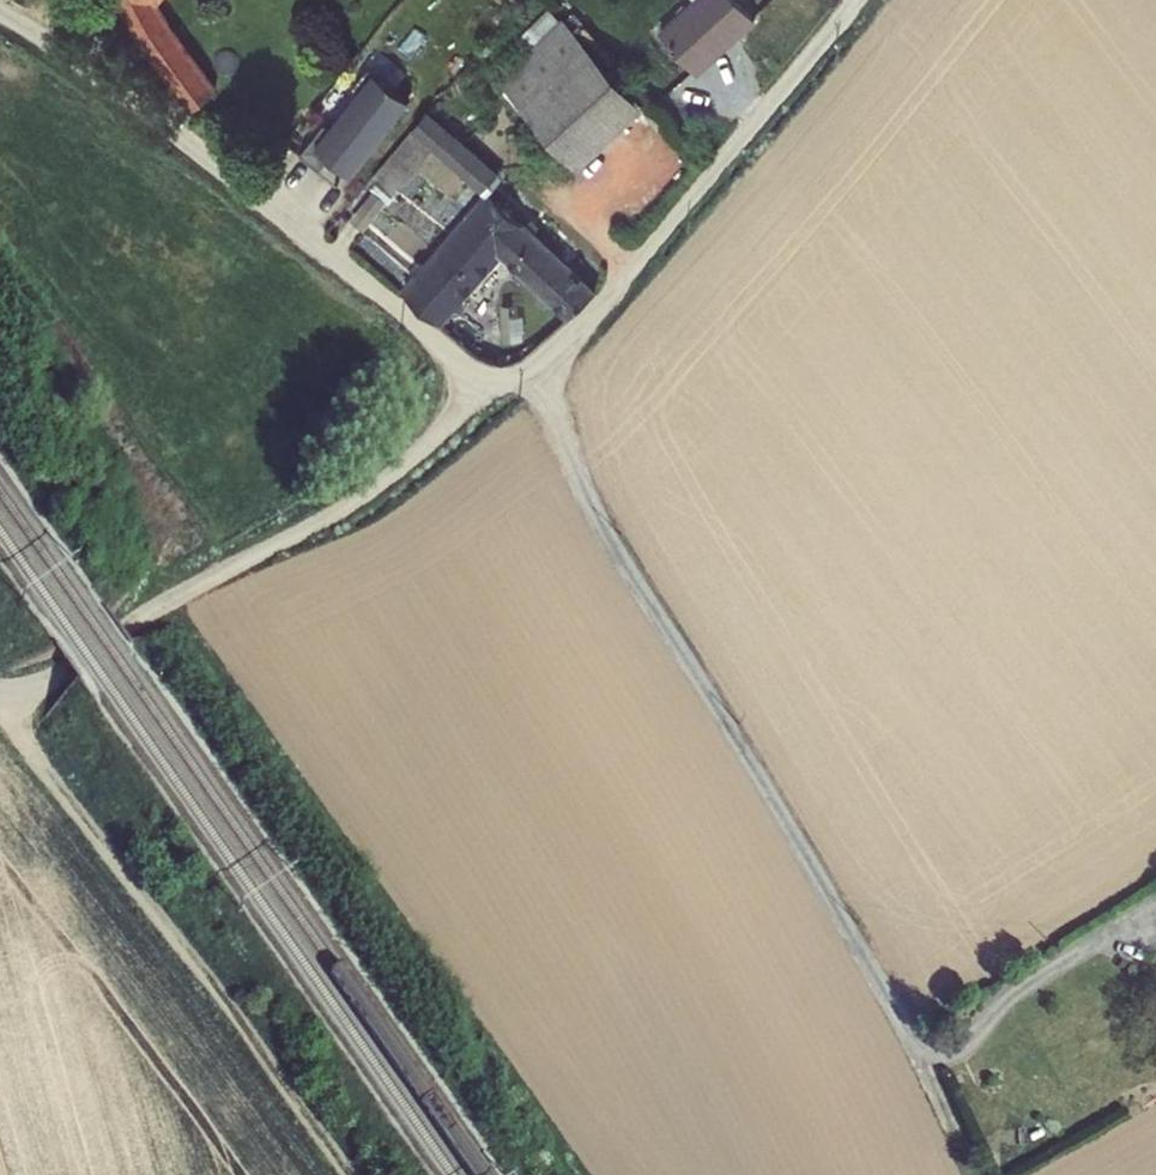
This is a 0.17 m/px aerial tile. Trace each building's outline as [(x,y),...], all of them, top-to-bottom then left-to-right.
[(190,114),(219,88),(164,1),(165,0),(111,0),(190,114)] [(694,72),(760,19),(742,0),(694,0),(695,1),(655,28),(694,72)] [(498,87),(575,162),(645,107),(563,18),(498,87)] [(350,174),(410,98),(375,69),(316,143),(312,140),(301,152),(320,167),(331,157),(334,160),(350,174)] [(351,216),(365,228),(433,152),(484,192),(502,172),(429,110),(351,216)] [(492,193),(401,282),(438,317),(501,254),(567,312),(593,285),(492,193)]
